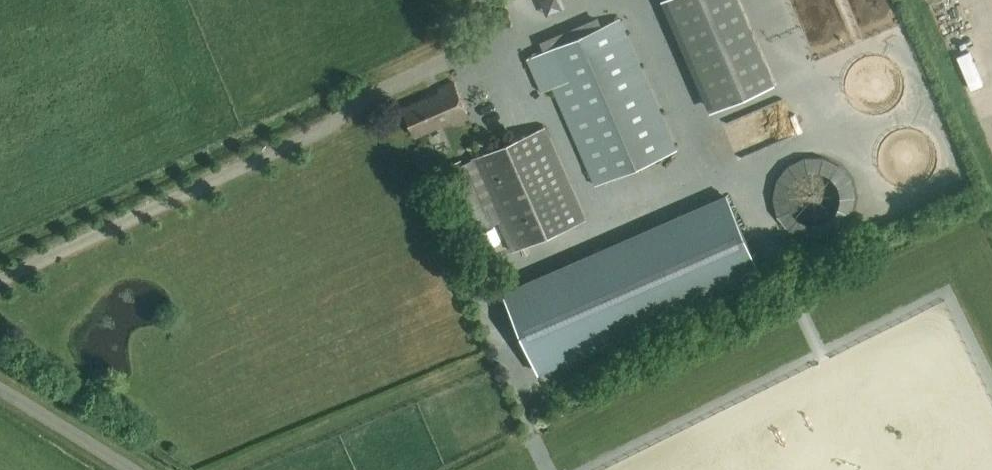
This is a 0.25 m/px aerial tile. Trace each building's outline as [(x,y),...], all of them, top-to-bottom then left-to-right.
[(716,111),(775,85),(739,0),(668,0),(716,111)] [(620,19),(528,59),(542,92),(553,88),(595,186),(677,150),(620,19)] [(440,93),(404,109),(416,137),(452,122),(454,126),(470,119),(454,83),(439,89),(440,93)] [(389,132),(386,115),(371,118),(374,135),(389,132)] [(546,128),(473,160),(513,252),(586,220),(546,128)] [(732,184),(752,225),(760,221),(774,250),(826,224),(798,166),(788,171),(782,159),(732,184)] [(506,294),(540,372),(760,275),(726,198),(506,294)]
